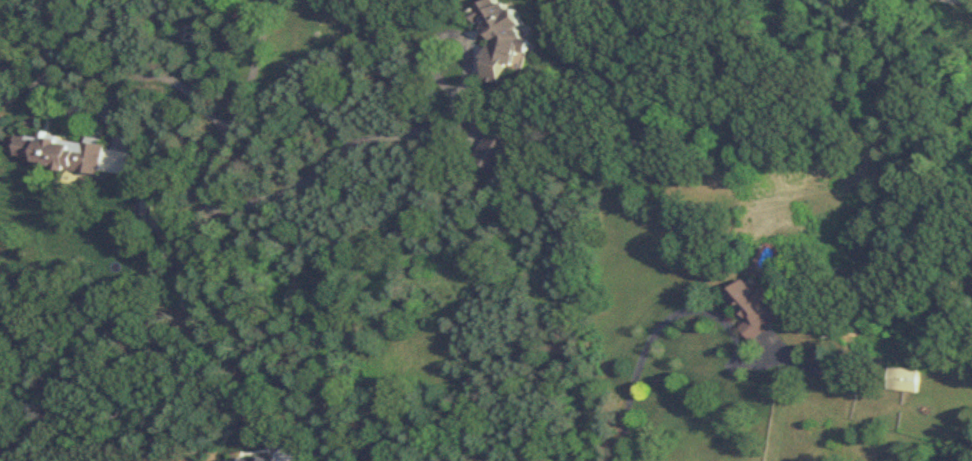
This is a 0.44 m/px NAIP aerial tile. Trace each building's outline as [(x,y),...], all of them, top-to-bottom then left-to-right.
[(510,64),(526,68),(533,40),(523,38),(529,14),(510,9),(511,4),(496,0),(482,0),(477,21),(497,26),(484,78),(505,83),(510,64)] [(499,173),(518,144),(494,128),(475,157),(499,173)] [(100,170),(103,143),(18,134),(15,161),(100,170)] [(741,328),(754,342),(781,318),(747,279),(729,295),(750,319),(741,328)] [(889,389),(919,393),(922,370),(892,366),(889,389)]
